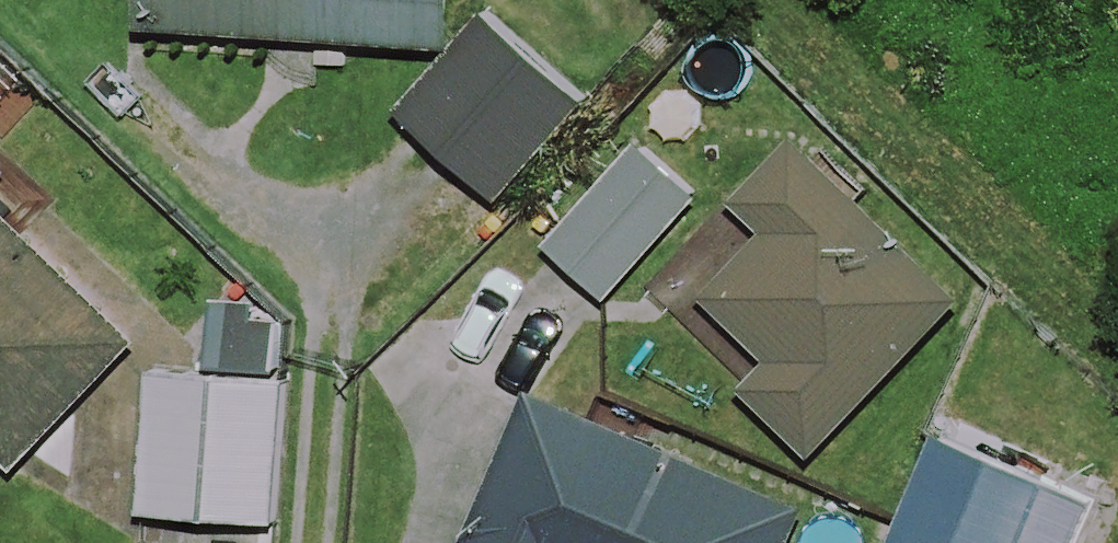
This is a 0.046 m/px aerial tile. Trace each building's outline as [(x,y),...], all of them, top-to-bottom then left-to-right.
[(142,35),(445,52),(448,0),(144,0),(142,35)] [(581,113),(486,24),(397,119),(492,208),(581,113)] [(710,193),(647,133),(539,245),(602,305),(710,193)] [(958,311),(793,153),(740,208),(758,225),(693,293),(759,355),(724,392),(807,470),(958,311)] [(0,232),(0,468),(10,477),(127,354),(0,232)] [(275,390),(155,380),(144,520),(263,530),(275,390)] [(532,402),(475,542),(793,542),(805,512),(532,402)] [(937,439),(889,542),(1077,542),(1092,510),(937,439)]
